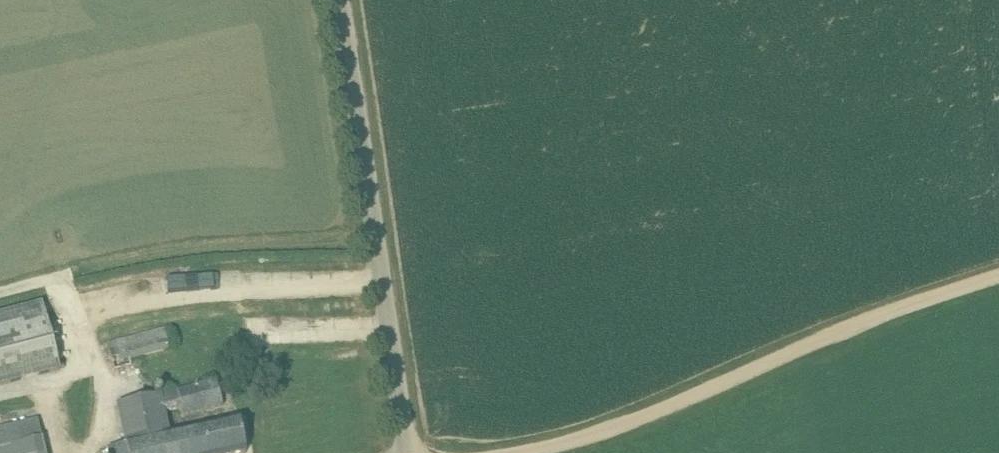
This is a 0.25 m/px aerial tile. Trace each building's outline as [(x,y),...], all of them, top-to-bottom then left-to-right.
[(60,368),(41,299),(0,310),(0,385),(60,368)] [(108,344),(115,368),(132,364),(130,358),(169,347),(164,328),(108,344)] [(110,452),(242,452),(246,452),(239,417),(171,433),(165,411),(182,407),(184,415),(224,405),(217,379),(162,394),(118,403),(127,442),(109,446),(110,452)] [(36,417),(0,425),(0,452),(45,452),(36,417)]
